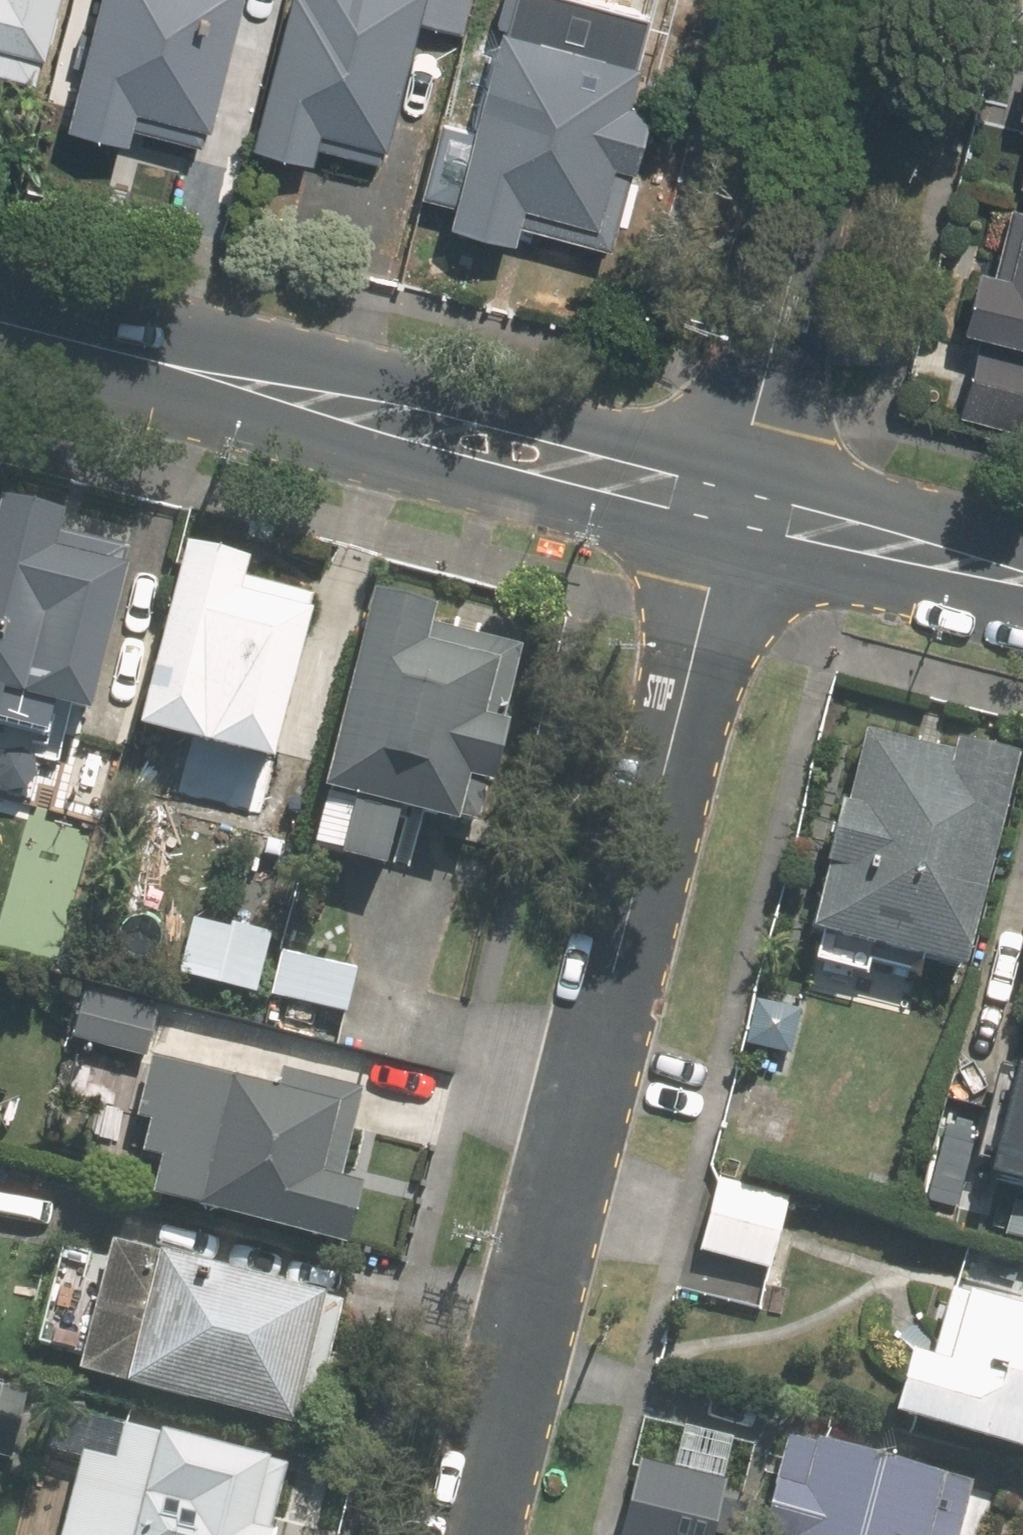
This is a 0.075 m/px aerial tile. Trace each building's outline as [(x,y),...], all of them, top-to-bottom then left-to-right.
[(29,87),(51,0),(0,0),(0,80),(29,87)] [(228,0),(93,0),(60,130),(122,145),(125,129),(192,146),(228,0)] [(250,150),(311,165),(315,148),(383,164),(419,25),(460,34),(469,0),(288,0),(250,150)] [(600,0),(509,0),(499,36),(492,35),(439,228),(505,247),(510,226),(600,251),(648,78),(630,73),(644,21),(598,9),(600,0)] [(1008,116),(1022,120),(1022,55),(1008,116)] [(996,207),(979,275),(959,270),(943,333),(1022,353),(1022,214),(996,207)] [(1008,432),(1022,372),(1022,360),(963,345),(945,416),(1008,432)] [(3,495),(0,506),(0,703),(48,715),(52,701),(82,709),(124,547),(57,530),(62,510),(3,495)] [(264,754),(305,592),(241,576),(246,556),(184,541),(138,722),(173,732),(166,754),(217,767),(220,756),(255,764),(258,753),(264,754)] [(437,602),(377,587),(312,842),(412,867),(427,809),(450,815),(451,810),(478,817),(522,643),(433,620),(437,602)] [(90,807),(107,741),(62,728),(45,796),(90,807)] [(942,762),(851,738),(832,813),(826,812),(811,871),(817,872),(801,937),(954,975),(1008,763),(946,747),(942,762)] [(332,1043),(415,1063),(438,975),(290,937),(277,990),(342,1006),(332,1043)] [(347,1164),(368,1079),(286,1059),(282,1075),(154,1044),(138,1107),(152,1110),(145,1139),(166,1145),(156,1186),(353,1234),(369,1169),(347,1164)] [(998,1180),(1022,1187),(1022,1080),(998,1180)] [(786,1202),(716,1184),(699,1253),(768,1271),(786,1202)] [(291,1425),(324,1295),(113,1241),(80,1371),(291,1425)] [(943,1288),(924,1357),(894,1349),(876,1408),(1022,1449),(1022,1309),(943,1288)] [(0,1385),(0,1425),(10,1387),(0,1385)] [(245,1451),(102,1415),(92,1456),(61,1448),(39,1534),(255,1534),(273,1467),(242,1460),(245,1451)] [(1005,1499),(935,1478),(938,1472),(809,1436),(806,1443),(783,1437),(771,1477),(765,1475),(750,1530),(772,1534),(994,1534),(1005,1499)] [(623,1534),(714,1534),(728,1479),(641,1458),(623,1534)]
